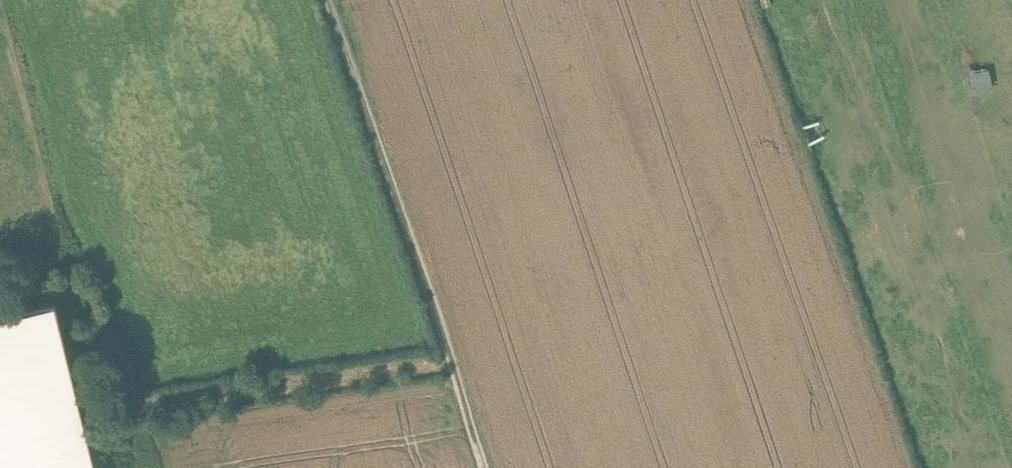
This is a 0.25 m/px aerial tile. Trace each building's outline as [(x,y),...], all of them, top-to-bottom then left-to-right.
[(964,72),(970,94),(992,89),(986,66),(964,72)] [(0,312),(0,467),(95,467),(53,299),(0,312)]
